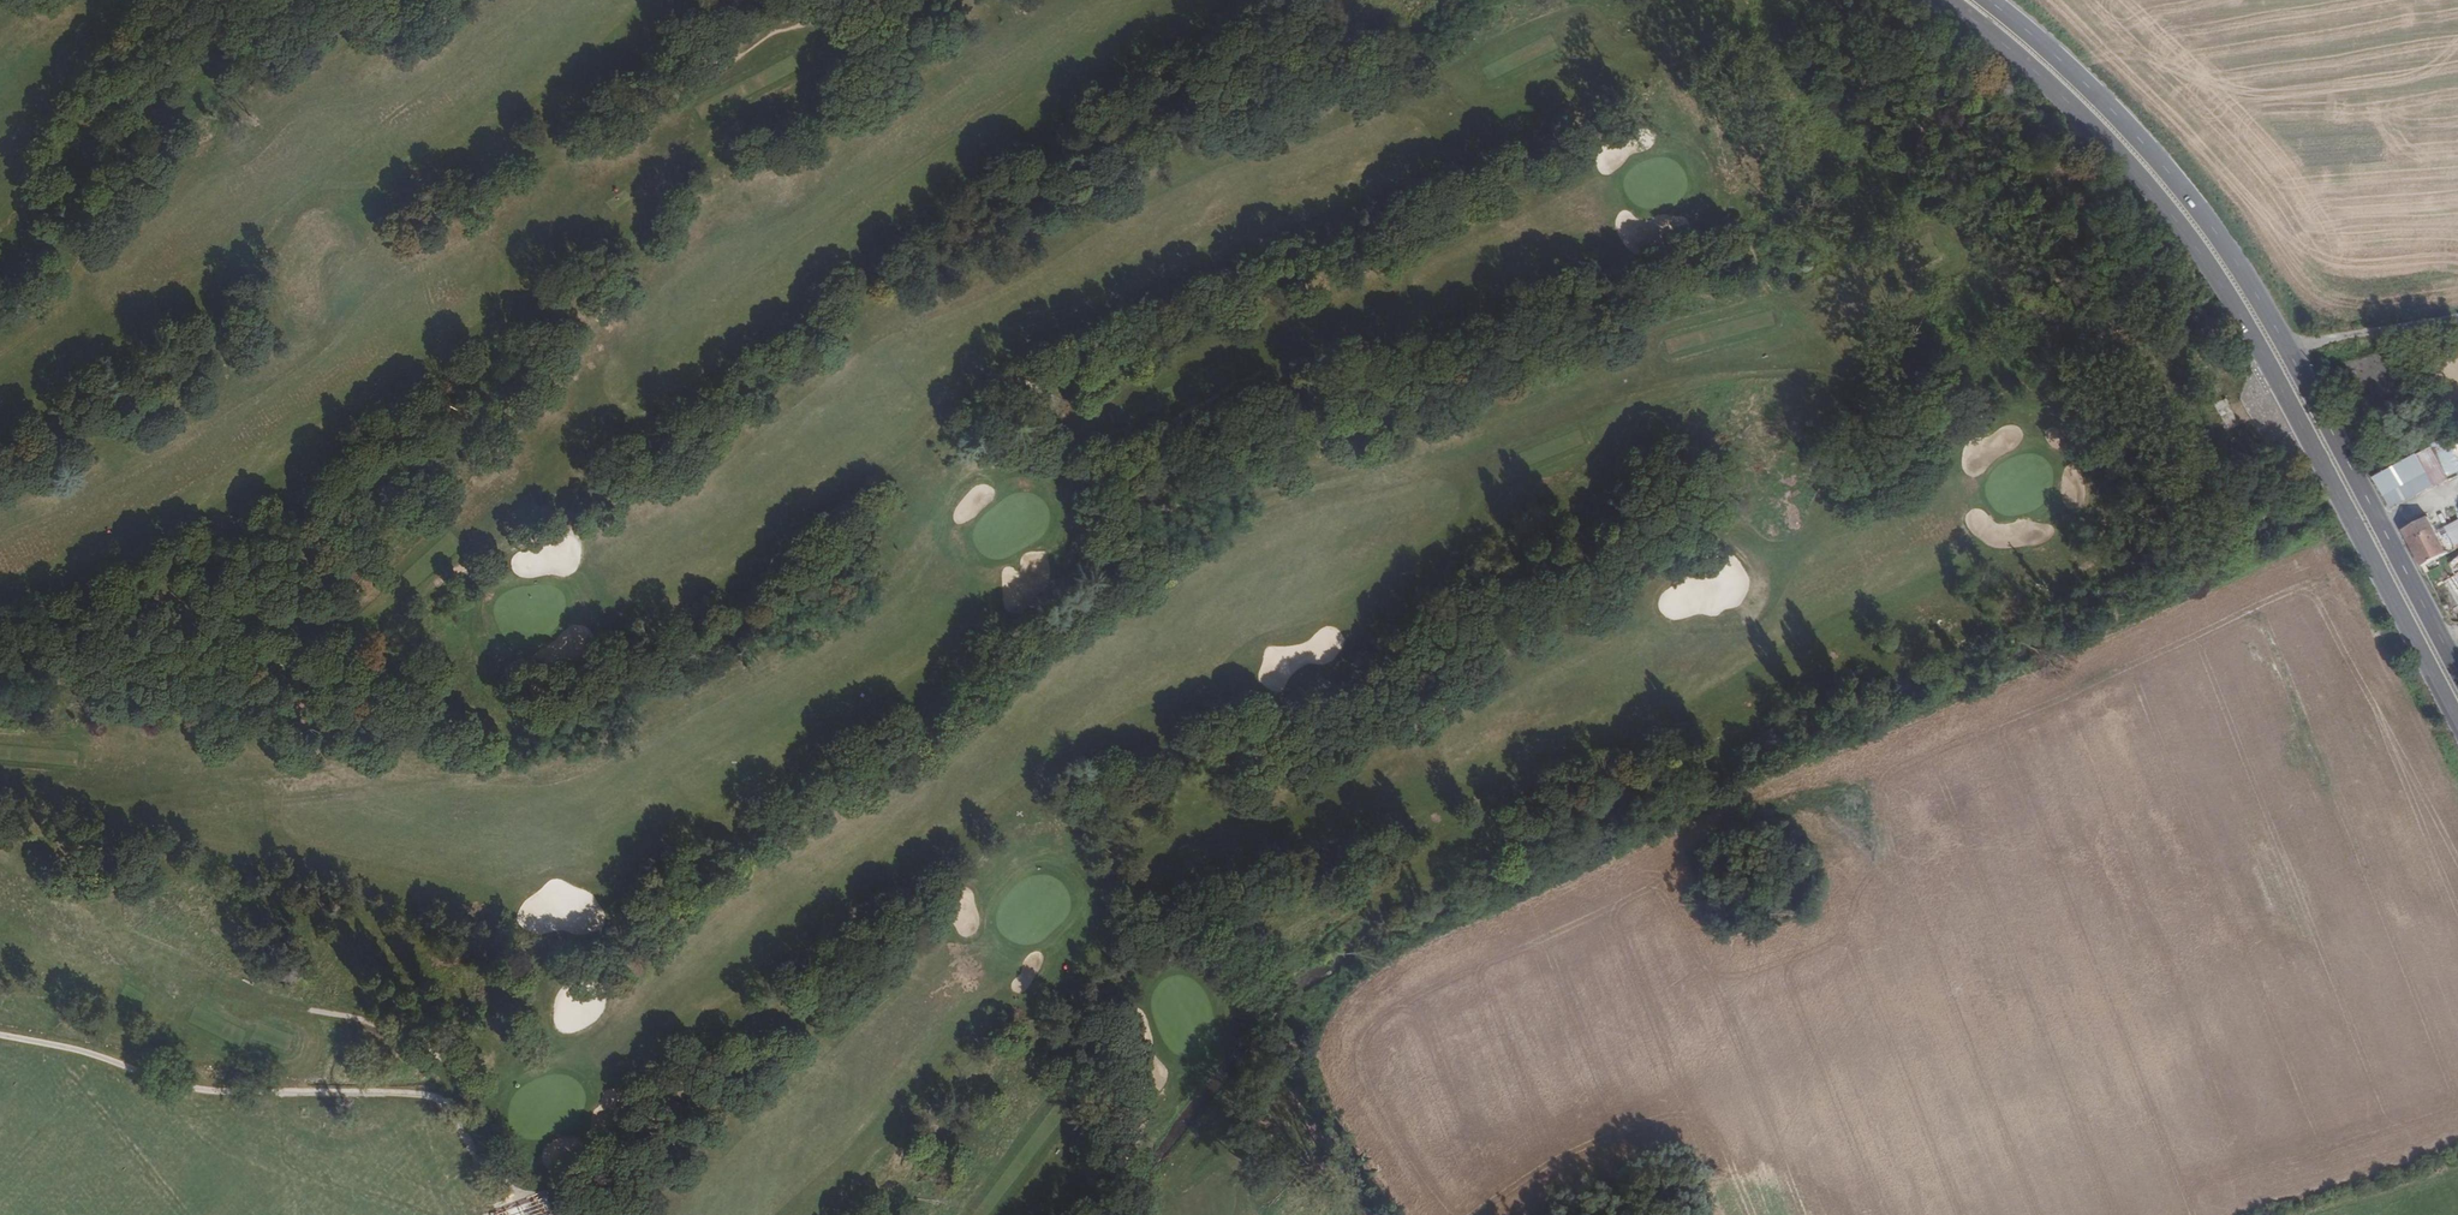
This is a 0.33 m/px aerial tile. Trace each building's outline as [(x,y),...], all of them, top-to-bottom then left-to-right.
[(2433,449),(2377,478),(2374,479),(2390,508),(2392,506),(2449,478),(2433,449)] [(2448,555),(2440,539),(2430,520),(2405,532),(2424,567),(2448,555)] [(2440,539),(2448,555),(2455,551),(2447,536),(2440,539)] [(1302,642),(1308,659),(1331,651),(1325,634),(1302,642)] [(1259,677),(1285,687),(1292,669),(1280,664),(1283,657),(1269,652),(1259,677)]
